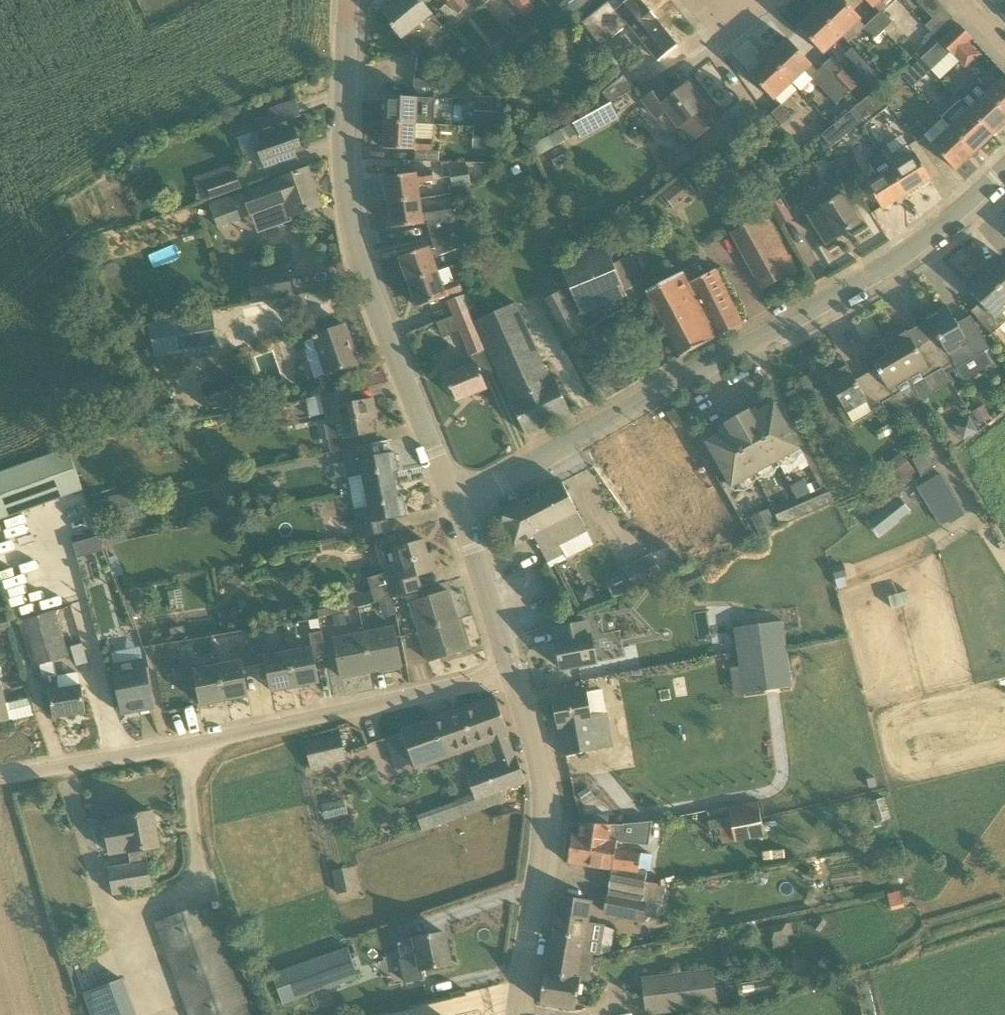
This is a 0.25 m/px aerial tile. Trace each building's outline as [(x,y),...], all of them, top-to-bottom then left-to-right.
[(443,27),(432,14),(421,0),(399,0),(383,13),(392,24),(390,25),(413,52),(443,27)] [(458,14),(467,7),(461,0),(447,0),(458,14)] [(527,1),(526,0),(499,0),(510,15),(527,1)] [(576,0),(575,0),(566,7),(558,14),(567,24),(584,9),(576,0)] [(584,9),(591,3),(588,0),(576,0),(584,9)] [(663,56),(677,45),(641,0),(627,0),(623,4),(619,0),(609,0),(581,22),(601,47),(634,20),(663,56)] [(883,31),(872,19),(866,26),(860,20),(843,0),(828,0),(818,9),(843,35),(848,41),(863,28),(879,45),(888,36),(883,31)] [(873,8),(874,6),(880,12),(872,19),(883,31),(894,21),(885,12),(897,0),(866,0),(873,8)] [(936,0),(917,0),(916,1),(933,19),(944,8),(936,0)] [(799,28),(823,54),(843,35),(818,9),(799,28)] [(950,52),(951,53),(953,55),(972,38),(960,25),(941,42),(950,52)] [(787,38),(768,56),(792,82),(811,65),(787,38)] [(931,70),(950,52),(941,42),(921,60),(931,70)] [(514,44),(501,54),(512,66),(524,56),(514,44)] [(852,50),(845,56),(868,80),(874,73),(852,50)] [(749,74),(773,100),(792,82),(768,56),(749,74)] [(843,68),(832,56),(822,66),(833,78),(843,68)] [(931,70),(921,60),(913,69),(922,78),(931,70)] [(847,93),(833,78),(822,66),(810,77),(836,104),(847,93)] [(435,87),(435,72),(414,72),(414,87),(435,87)] [(610,102),(635,88),(624,74),(602,92),(610,102)] [(987,92),(1004,112),(1004,75),(987,92)] [(708,102),(705,105),(688,83),(672,95),(664,84),(643,101),(658,119),(667,112),(679,127),(686,121),(698,137),(721,118),(708,102)] [(852,108),(865,124),(889,106),(877,89),(852,108)] [(474,90),(474,104),(499,104),(499,91),(474,90)] [(1004,124),(1004,112),(987,92),(968,109),(993,135),(1004,124)] [(386,96),(384,122),(416,124),(416,108),(433,109),(433,98),(386,96)] [(772,113),(782,125),(792,117),(782,105),(772,113)] [(580,119),(585,132),(613,120),(608,107),(580,119)] [(993,135),(968,109),(950,126),(975,153),(993,135)] [(302,147),(293,120),(292,118),(269,126),(258,130),(263,144),(257,146),(264,168),(293,158),(291,150),(302,147)] [(415,139),(416,124),(384,122),(383,148),(431,150),(431,139),(415,139)] [(919,143),(929,135),(918,122),(909,130),(919,143)] [(820,136),(829,147),(840,139),(846,135),(837,123),(832,127),(820,136)] [(956,170),(975,153),(950,126),(931,144),(956,170)] [(560,128),(540,141),(545,150),(566,138),(560,128)] [(494,130),(480,129),(480,147),(494,148),(494,130)] [(881,151),(886,160),(898,181),(906,194),(930,179),(924,168),(914,155),(908,145),(893,154),(889,146),(881,151)] [(898,181),(886,160),(872,168),(878,178),(868,184),(873,194),(882,209),(906,194),(898,181)] [(258,186),(246,190),(242,192),(250,218),(255,216),(286,205),(290,217),(322,205),(309,168),(276,179),(258,186)] [(452,185),(470,183),(468,168),(450,170),(452,185)] [(385,177),(388,203),(420,198),(418,182),(433,180),(432,171),(385,177)] [(244,189),(238,174),(205,185),(210,201),(244,189)] [(684,177),(663,194),(674,208),(695,191),(684,177)] [(835,184),(803,205),(809,215),(826,244),(860,223),(842,194),(835,184)] [(231,196),(209,203),(219,228),(241,220),(231,196)] [(422,213),(420,198),(388,203),(392,228),(427,223),(429,234),(458,227),(459,227),(455,209),(422,213)] [(776,220),(787,214),(779,200),(768,207),(776,220)] [(765,214),(733,231),(764,288),(796,271),(765,214)] [(399,257),(408,282),(438,271),(432,256),(448,251),(463,246),(458,227),(429,234),(433,245),(399,257)] [(66,235),(71,247),(85,242),(80,230),(66,235)] [(560,264),(586,328),(629,304),(606,245),(560,264)] [(1004,258),(998,264),(995,261),(984,272),(1004,295),(1004,259),(1004,258)] [(294,294),(289,265),(247,272),(252,302),(294,294)] [(696,265),(646,292),(680,356),(742,324),(714,269),(701,276),(696,265)] [(417,307),(462,290),(458,280),(443,286),(438,271),(408,282),(417,307)] [(980,303),(971,311),(992,334),(1004,322),(1004,316),(1002,313),(1004,310),(1004,295),(984,272),(973,282),(975,284),(969,290),(980,303)] [(562,341),(586,328),(565,288),(541,302),(562,341)] [(475,309),(472,293),(449,302),(455,317),(468,312),(475,309)] [(526,435),(571,414),(554,379),(551,381),(515,302),(474,321),(509,398),(526,435)] [(936,334),(926,340),(942,368),(954,362),(957,368),(988,349),(969,315),(956,323),(946,305),(933,313),(935,315),(928,319),(936,334)] [(468,312),(455,317),(470,355),(484,350),(468,312)] [(219,345),(213,313),(150,324),(156,356),(219,345)] [(313,336),(326,374),(358,363),(345,325),(313,336)] [(926,340),(915,346),(907,331),(900,335),(899,332),(886,340),(908,378),(919,371),(923,379),(942,368),(926,340)] [(876,368),(866,374),(882,403),(901,392),(896,384),(908,378),(886,340),(873,347),(874,350),(868,354),(876,368)] [(459,369),(453,354),(439,360),(445,375),(451,391),(453,390),(458,401),(487,389),(476,362),(459,369)] [(825,375),(847,413),(866,402),(871,410),(882,403),(866,374),(855,380),(847,366),(840,370),(838,367),(825,375)] [(235,377),(202,385),(209,414),(242,406),(235,377)] [(341,420),(344,437),(375,432),(372,418),(377,417),(374,399),(350,404),(347,391),(321,396),(327,423),(341,420)] [(801,448),(784,420),(774,403),(752,415),(749,409),(725,422),(728,429),(706,442),(716,459),(732,489),(801,448)] [(965,438),(980,428),(972,415),(957,424),(965,438)] [(362,474),(365,491),(396,484),(393,472),(398,471),(395,452),(371,457),(368,445),(343,450),(348,477),(362,474)] [(0,475),(0,523),(80,494),(65,452),(0,475)] [(912,460),(922,477),(935,466),(927,452),(912,460)] [(968,513),(944,472),(917,489),(940,527),(948,522),(950,524),(968,513)] [(567,541),(587,530),(562,481),(546,489),(562,519),(557,522),(567,541)] [(396,484),(365,491),(369,507),(354,510),(359,537),(385,532),(383,519),(407,515),(403,496),(398,497),(396,484)] [(807,496),(800,484),(792,489),(799,500),(807,496)] [(559,545),(567,541),(557,522),(562,519),(546,489),(506,510),(502,523),(514,546),(534,535),(547,561),(564,553),(559,545)] [(146,517),(141,490),(105,497),(106,501),(94,503),(98,525),(124,520),(124,521),(146,517)] [(834,503),(829,493),(776,515),(781,527),(834,503)] [(910,510),(900,498),(869,522),(879,534),(910,510)] [(755,514),(759,532),(776,529),(771,510),(755,514)] [(95,552),(104,549),(100,535),(91,538),(95,552)] [(424,540),(394,548),(398,563),(383,567),(385,575),(370,578),(375,602),(392,598),(415,591),(411,577),(437,570),(432,553),(428,554),(424,540)] [(614,598),(634,588),(635,590),(685,564),(673,542),(624,568),(626,573),(607,583),(614,598)] [(419,632),(457,620),(448,590),(410,602),(419,632)] [(81,686),(79,686),(58,690),(56,677),(53,660),(68,656),(54,613),(19,623),(32,667),(39,665),(42,677),(45,697),(49,696),(53,718),(85,712),(81,686)] [(457,620),(419,632),(428,661),(466,649),(457,620)] [(586,621),(555,627),(558,641),(556,641),(556,645),(558,644),(559,650),(557,651),(561,669),(596,662),(591,635),(589,635),(586,621)] [(791,687),(783,625),(735,631),(744,694),(791,687)] [(364,632),(371,672),(402,666),(394,626),(364,632)] [(311,647),(288,651),(295,687),(319,682),(313,653),(325,651),(321,631),(308,633),(311,647)] [(341,678),(371,672),(364,632),(333,638),(341,678)] [(272,691),(295,687),(288,651),(265,656),(262,642),(250,644),(254,665),(266,662),(272,691)] [(240,661),(218,665),(224,700),(248,696),(242,667),(254,665),(250,644),(237,647),(240,661)] [(201,705),(224,700),(218,665),(194,669),(191,656),(179,658),(183,678),(195,676),(201,705)] [(122,711),(152,707),(143,660),(113,666),(122,711)] [(564,755),(566,755),(612,746),(606,712),(592,715),(587,691),(552,698),(557,727),(558,727),(564,755)] [(509,734),(496,697),(401,730),(415,767),(491,740),(499,762),(466,774),(467,777),(464,782),(467,792),(473,793),(475,798),(525,781),(517,756),(514,757),(506,735),(509,734)] [(321,739),(304,743),(311,771),(328,766),(321,739)] [(593,795),(588,787),(578,794),(583,802),(593,795)] [(735,840),(765,835),(758,801),(728,807),(735,840)] [(109,853),(128,850),(131,865),(108,869),(113,894),(117,894),(118,901),(128,899),(127,892),(152,887),(145,849),(159,846),(153,812),(122,817),(123,820),(104,823),(109,853)] [(612,868),(608,893),(657,903),(662,904),(665,886),(660,885),(660,884),(645,882),(647,870),(639,869),(641,853),(616,850),(617,841),(623,842),(624,824),(579,822),(578,834),(572,834),(568,862),(612,868)] [(348,868),(333,868),(335,891),(349,891),(348,868)] [(657,903),(608,893),(607,893),(603,914),(644,921),(645,916),(655,918),(657,903)] [(583,952),(591,954),(598,955),(603,925),(587,922),(590,901),(558,895),(550,947),(583,952)] [(210,902),(156,922),(190,1014),(252,1014),(210,902)] [(769,925),(769,943),(786,944),(786,925),(769,925)] [(398,942),(401,958),(418,954),(421,970),(451,964),(444,932),(415,938),(415,939),(398,942)] [(283,1003),(358,976),(348,947),(273,974),(283,1003)] [(575,1009),(580,980),(583,952),(550,947),(540,1003),(575,1009)] [(715,986),(714,969),(660,976),(662,990),(643,993),(646,1013),(736,1002),(734,986),(722,987),(722,985),(715,986)] [(90,1014),(134,1014),(121,980),(83,994),(90,1014)]
